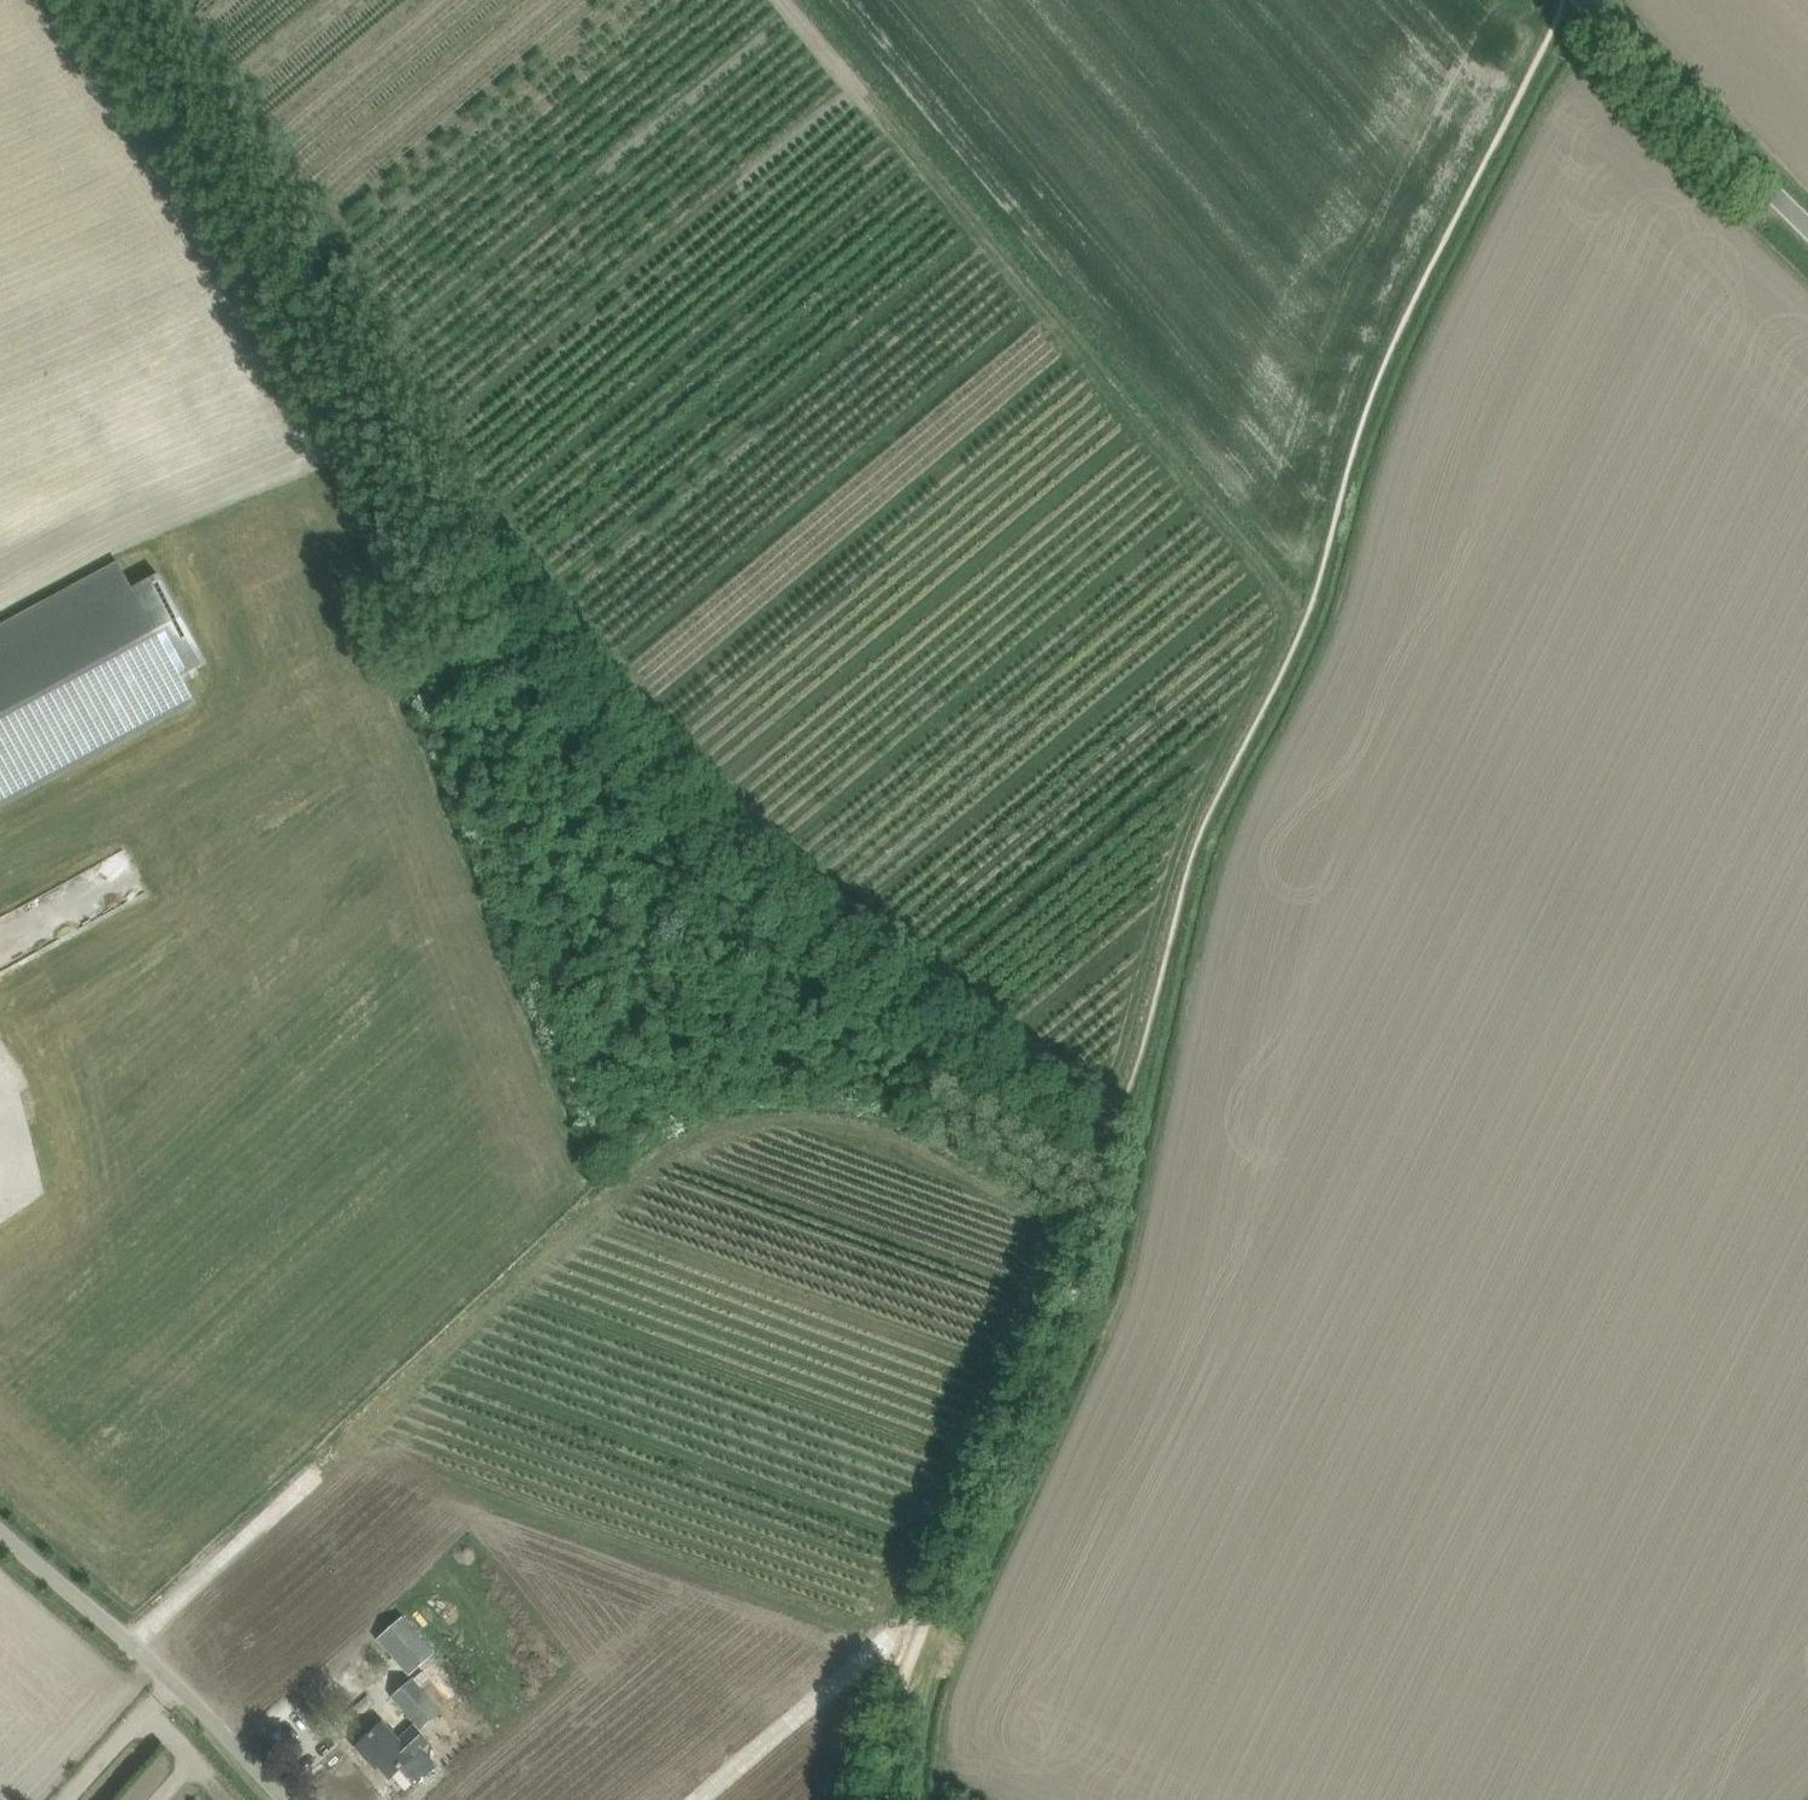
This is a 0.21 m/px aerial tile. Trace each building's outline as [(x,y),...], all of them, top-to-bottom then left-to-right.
[(195,702),(180,675),(206,661),(161,576),(134,590),(120,563),(0,627),(0,807),(195,702)] [(437,1656),(404,1618),(380,1639),(412,1677),(437,1656)] [(423,1675),(395,1699),(403,1708),(417,1724),(425,1734),(452,1710),(423,1675)] [(399,1740),(384,1724),(383,1722),(375,1730),(357,1746),(370,1760),(373,1758),(391,1778),(401,1768),(417,1785),(435,1769),(439,1765),(423,1748),(429,1742),(415,1726),(399,1740)]
